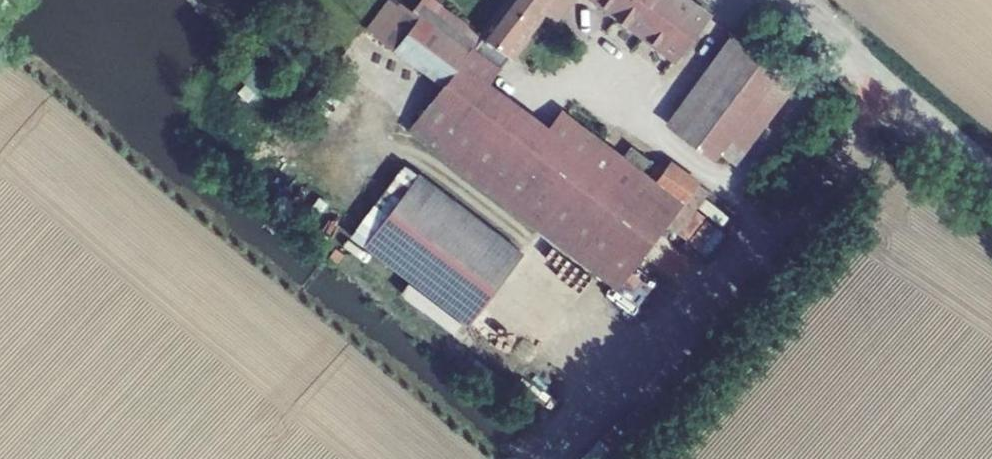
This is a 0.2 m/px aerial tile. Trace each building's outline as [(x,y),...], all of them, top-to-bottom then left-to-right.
[(460,69),(484,35),(450,10),(436,29),(397,0),(390,0),(368,30),(446,87),(460,69)] [(484,35),(511,55),(543,11),(554,20),(569,0),(510,0),(484,35)] [(676,61),(710,16),(688,0),(594,0),(676,61)] [(722,150),(735,160),(794,80),(782,70),(733,34),(665,124),(714,160),(722,150)] [(460,69),(487,88),(511,55),(484,35),(460,69)] [(685,203),(657,182),(562,110),(546,132),(487,88),(460,69),(446,87),(411,134),(435,153),(618,291),(685,203)] [(672,163),(657,182),(685,203),(699,183),(672,163)] [(465,323),(521,250),(419,175),(364,246),(465,323)]
